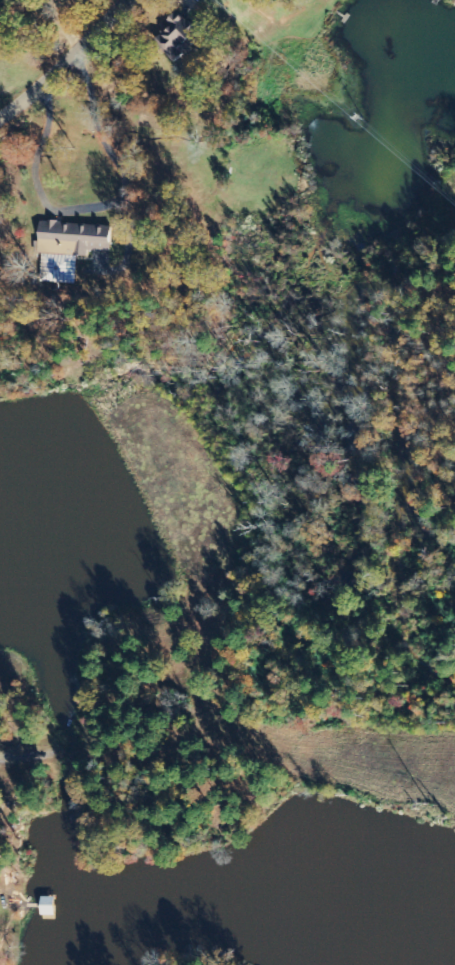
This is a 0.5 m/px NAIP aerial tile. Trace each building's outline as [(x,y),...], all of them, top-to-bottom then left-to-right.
[(202,35),(179,13),(153,40),(176,62),(202,35)] [(40,283),(76,285),(77,257),(88,257),(88,251),(111,252),(112,226),(42,223),(40,283)]
